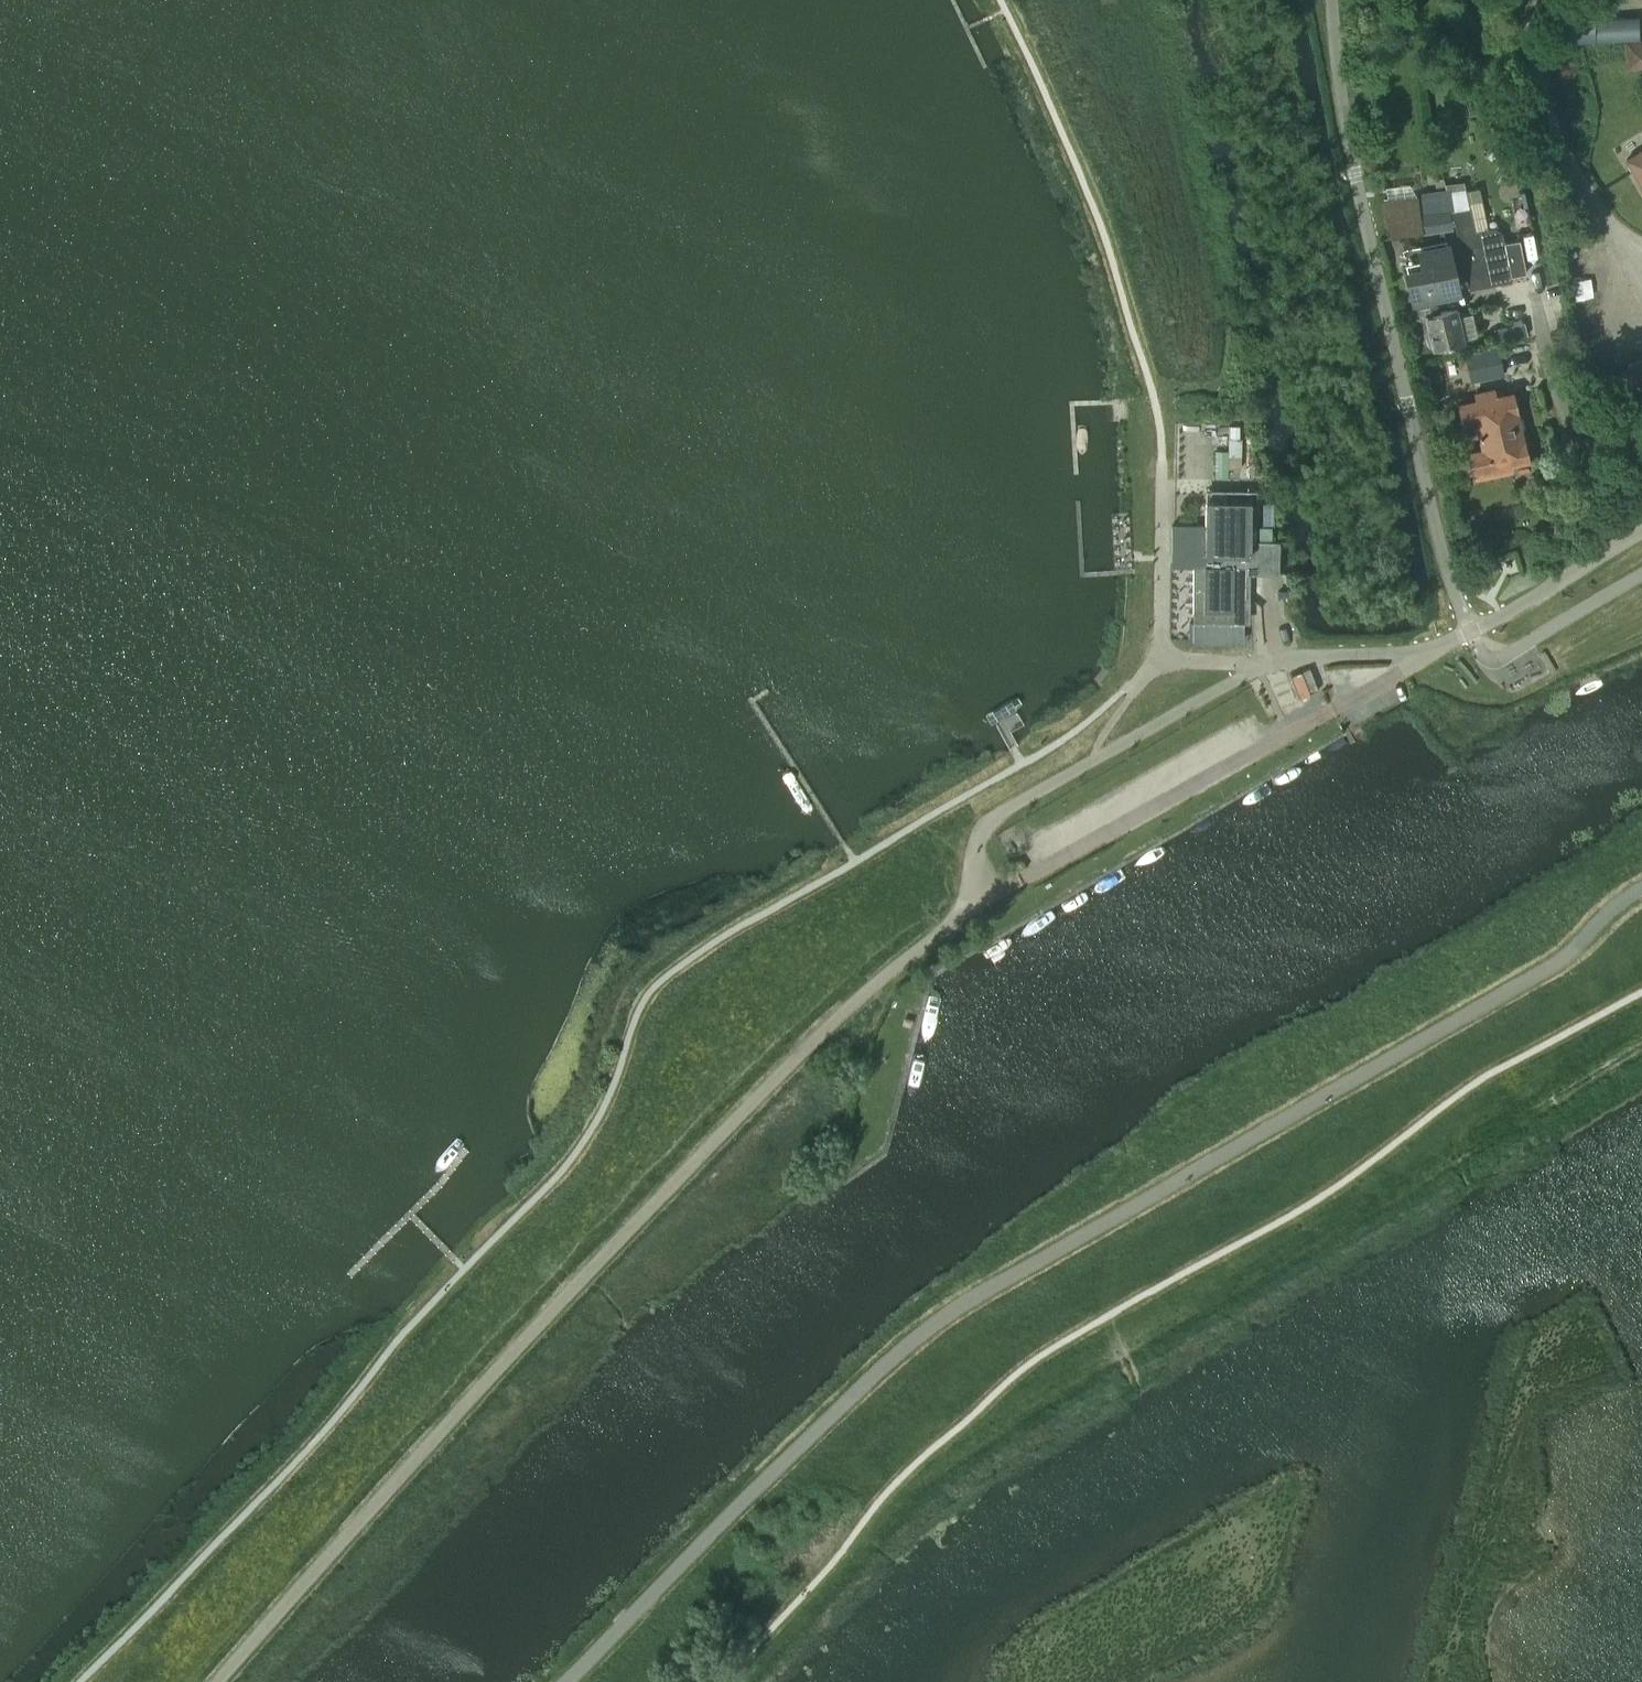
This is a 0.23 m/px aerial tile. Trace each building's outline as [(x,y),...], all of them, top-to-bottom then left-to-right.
[(1560,7),(1561,39),(1561,42),(1639,38),(1638,17),(1594,18),(1593,6),(1590,6),(1560,7)] [(1626,41),(1627,67),(1641,67),(1641,41),(1626,41)] [(1627,158),(1641,184),(1641,149),(1627,158)] [(1466,188),(1446,191),(1449,211),(1453,211),(1453,212),(1468,208),(1470,208),(1466,188)] [(1386,199),(1383,200),(1388,237),(1393,236),(1423,232),(1449,227),(1446,212),(1449,211),(1446,191),(1416,195),(1386,199)] [(1468,208),(1453,212),(1471,289),(1511,280),(1500,232),(1493,228),(1473,232),(1468,208)] [(1422,261),(1406,264),(1415,302),(1459,292),(1447,240),(1419,247),(1422,261)] [(1419,352),(1425,351),(1467,341),(1465,334),(1474,332),(1470,312),(1461,314),(1459,307),(1440,311),(1439,305),(1410,312),(1419,352)] [(1496,342),(1499,342),(1527,335),(1523,316),(1498,322),(1499,330),(1494,331),(1496,342)] [(1471,354),(1478,380),(1499,375),(1497,366),(1506,364),(1504,356),(1502,347),(1493,349),(1492,349),(1477,353),(1471,354)] [(1636,388),(1637,389),(1641,385),(1641,356),(1623,368),(1624,368),(1600,381),(1612,402),(1636,388)] [(1528,460),(1512,391),(1495,395),(1493,388),(1474,392),(1476,399),(1458,403),(1463,424),(1475,421),(1482,449),(1469,452),(1476,479),(1513,470),(1511,463),(1528,460)] [(1204,525),(1193,525),(1193,530),(1193,561),(1193,563),(1193,621),(1242,621),(1242,599),(1248,599),(1248,573),(1279,573),(1279,539),(1250,539),(1250,495),(1204,495),(1204,525)] [(882,1151),(838,1186),(849,1201),(897,1166),(948,992),(1354,751),(1345,734),(932,978),(882,1151)]
